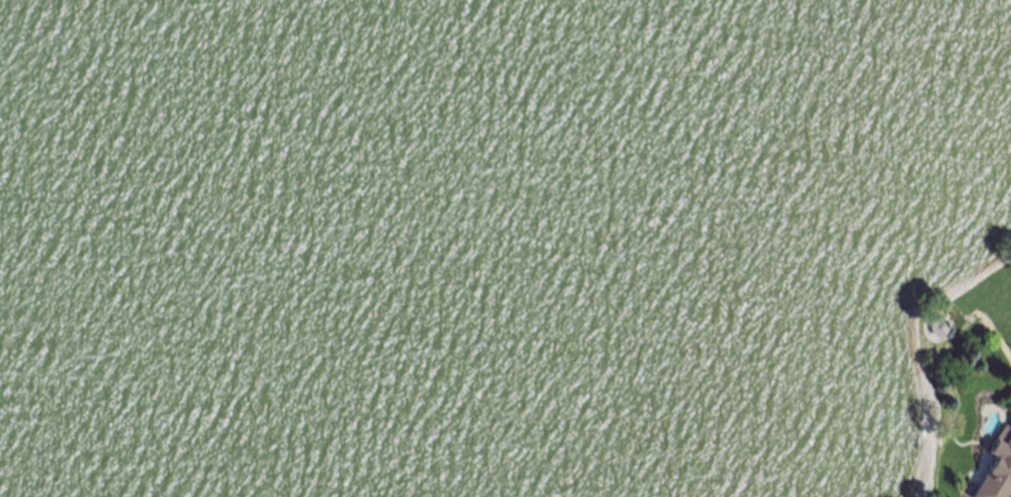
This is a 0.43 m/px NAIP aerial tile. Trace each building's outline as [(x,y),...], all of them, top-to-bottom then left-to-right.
[(950,330),(947,334),(946,337),(940,339),(933,335),(931,329),(934,321),(941,319),(947,322),(950,330)] [(1010,495),(1010,496),(977,496),(998,460),(991,456),(999,443),(1006,448),(1010,440),(1010,495)]
